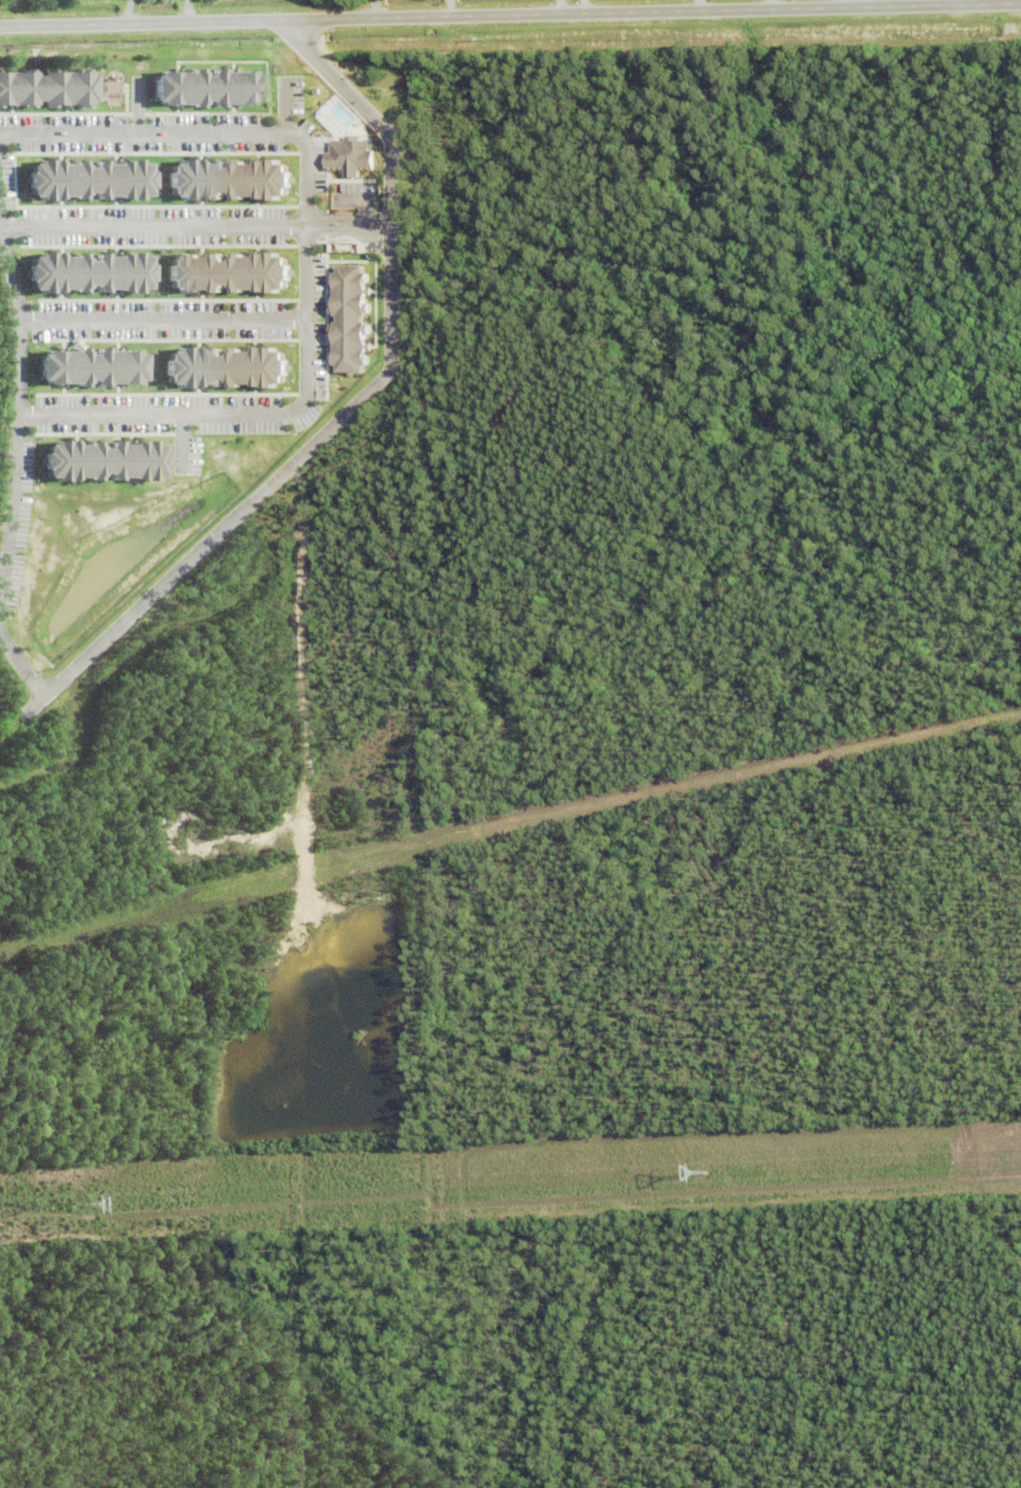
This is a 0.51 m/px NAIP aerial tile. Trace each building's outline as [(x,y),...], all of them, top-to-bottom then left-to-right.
[(206,75),(206,68),(217,68),(217,71),(247,71),(247,76),(253,76),(253,101),(247,101),(247,104),(217,104),(217,107),(206,107),(206,101),(196,101),(196,107),(184,107),(184,104),(154,104),(154,101),(147,101),(147,76),(154,76),(154,71),(184,71),(184,68),(196,68),(196,75),(206,75)] [(23,105),(0,105),(0,72),(23,72),(23,69),(35,69),(35,76),(45,76),(45,69),(56,69),(56,72),(86,72),(86,77),(92,77),(92,102),(86,102),(86,105),(56,105),(56,108),(45,108),(45,102),(35,102),(35,108),(23,108),(23,105)] [(356,170),(356,177),(342,177),(342,170),(323,170),(323,151),(328,151),(328,140),(366,140),(366,151),(370,151),(370,170),(356,170)] [(141,172),(144,172),(144,188),(141,188),(141,196),(133,196),(133,201),(122,201),(122,200),(111,200),(111,196),(99,196),(99,200),(88,200),(88,196),(78,196),(78,200),(66,200),(66,196),(53,196),(53,199),(43,199),(43,201),(32,201),(32,196),(23,196),(23,188),(20,188),(20,172),(23,172),(23,164),(32,164),(32,160),(43,160),(43,162),(53,162),(53,164),(66,164),(66,161),(78,161),(78,164),(88,164),(88,161),(99,161),(99,164),(111,164),(111,162),(122,162),(122,160),(133,160),(133,164),(141,164),(141,172)] [(281,172),(284,172),(284,188),(281,188),(281,196),(273,196),(273,201),(262,201),(262,199),(251,199),(251,196),(239,196),(239,200),(228,200),(228,196),(218,196),(218,200),(206,200),(206,196),(193,196),(193,199),(183,199),(183,201),(172,201),(172,196),(163,196),(163,188),(160,188),(160,172),(163,172),(163,164),(172,164),(172,160),(183,160),(183,162),(193,162),(193,164),(206,164),(206,161),(218,161),(218,164),(228,164),(228,161),(239,161),(239,164),(251,164),(251,161),(261,161),(261,160),(273,160),(273,164),(281,164),(281,172)] [(142,265),(145,265),(145,281),(142,281),(142,289),(134,289),(134,293),(123,293),(123,292),(112,292),(112,289),(99,289),(99,293),(89,293),(89,289),(79,289),(79,292),(66,292),(66,289),(54,289),(54,292),(44,292),(44,294),(33,294),(33,289),(24,289),(24,281),(21,281),(21,265),(24,265),(24,257),(33,257),(33,252),(44,252),(44,255),(54,255),(54,257),(66,257),(66,254),(79,254),(79,257),(89,257),(89,254),(99,254),(99,257),(112,257),(112,254),(122,254),(122,253),(134,253),(134,257),(142,257),(142,265)] [(280,266),(283,266),(283,281),(280,281),(280,290),(272,290),(272,294),(261,294),(261,293),(251,293),(251,290),(238,290),(238,293),(228,293),(228,290),(217,290),(217,293),(205,293),(205,290),(193,290),(193,292),(182,292),(182,295),(171,295),(171,290),(162,290),(162,281),(159,281),(159,266),(162,266),(162,258),(171,258),(171,253),(182,253),(182,255),(193,255),(193,258),(205,258),(205,254),(217,254),(217,258),(228,258),(228,254),(238,254),(238,258),(251,258),(251,255),(261,255),(261,253),(272,253),(272,258),(280,258),(280,266)] [(333,316),(330,316),(330,272),(333,272),(333,266),(360,266),(360,272),(362,272),(362,316),(360,316),(360,321),(363,321),(363,366),(360,366),(360,372),(333,372),(333,366),(330,366),(330,321),(333,321),(333,316)] [(90,355),(90,348),(101,348),(101,351),(131,351),(131,356),(137,356),(137,382),(131,382),(131,384),(101,384),(101,388),(90,388),(90,381),(80,381),(80,387),(68,387),(68,384),(38,384),(38,382),(31,382),(31,356),(38,356),(38,351),(68,351),(68,348),(80,348),(80,355),(90,355)] [(278,360),(281,360),(281,376),(278,376),(278,384),(270,384),(270,389),(259,389),(259,387),(248,387),(248,384),(236,384),(236,388),(225,388),(225,384),(215,384),(215,388),(203,388),(203,384),(190,384),(190,387),(180,387),(180,389),(169,389),(169,384),(160,384),(160,376),(157,376),(157,360),(160,360),(160,352),(169,352),(169,348),(180,348),(180,350),(190,350),(190,352),(203,352),(203,349),(215,349),(215,352),(225,352),(225,349),(236,349),(236,352),(248,352),(248,350),(258,350),(258,348),(270,348),(270,352),(278,352),(278,360)] [(157,453),(160,453),(160,469),(157,469),(157,477),(149,477),(149,482),(138,482),(138,480),(127,480),(127,477),(115,477),(115,481),(104,481),(104,477),(94,477),(94,481),(81,481),(81,477),(69,477),(69,480),(59,480),(59,482),(48,482),(48,477),(39,477),(39,469),(36,469),(36,453),(39,453),(39,445),(48,445),(48,441),(59,441),(59,443),(69,443),(69,445),(81,445),(81,442),(94,442),(94,445),(104,445),(104,442),(115,442),(115,445),(127,445),(127,443),(137,443),(137,441),(149,441),(149,445),(157,445),(157,453)]
